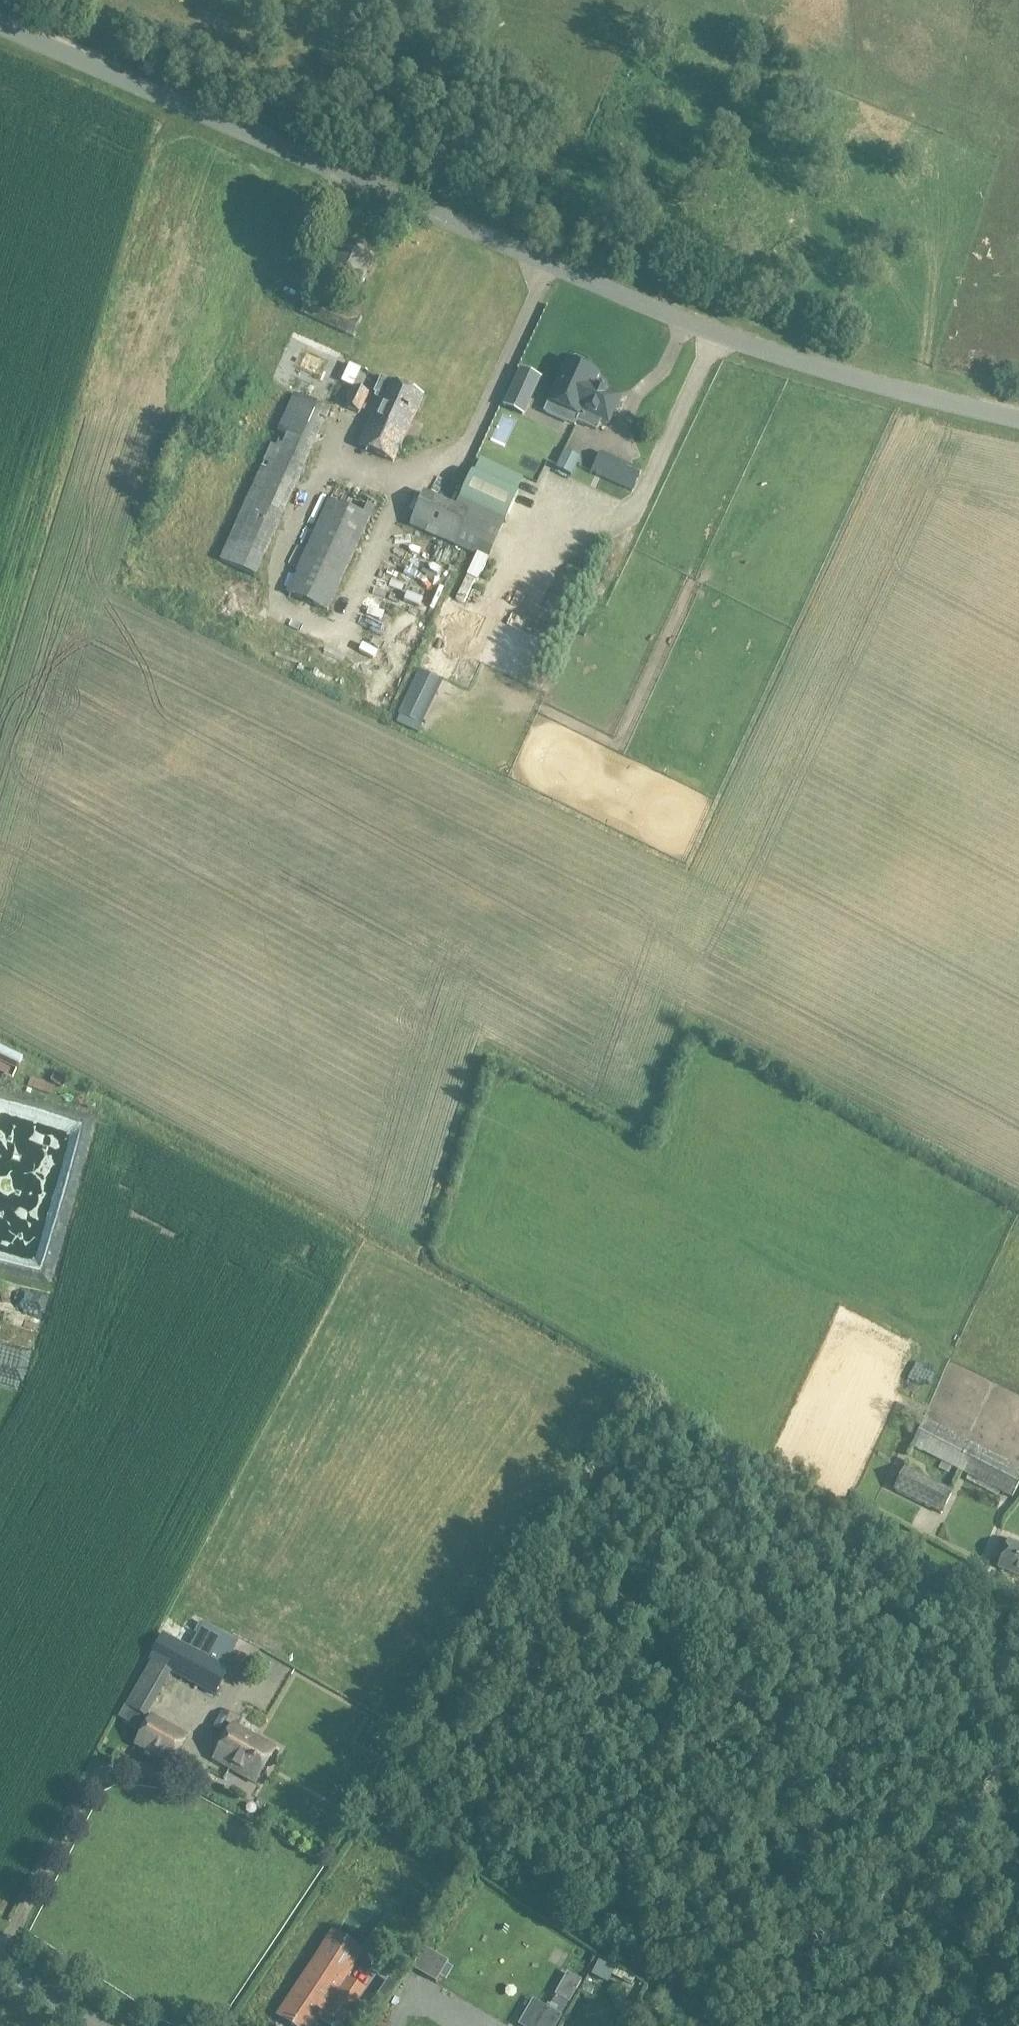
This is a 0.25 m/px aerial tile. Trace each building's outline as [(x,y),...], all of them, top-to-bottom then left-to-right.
[(548,402),(579,416),(576,421),(596,430),(600,421),(608,424),(621,396),(593,384),(597,374),(583,368),(584,365),(583,362),(575,358),(572,360),(571,362),(567,361),(548,402)] [(525,416),(542,379),(521,369),(503,406),(525,416)] [(395,463),(424,397),(381,378),(374,393),(376,394),(375,398),(380,400),(359,447),(395,463)] [(370,395),(354,388),(347,406),(362,413),(370,395)] [(611,459),(603,478),(614,483),(622,464),(611,459)] [(324,472),(283,585),(326,600),(368,488),(324,472)] [(457,503),(503,524),(517,494),(515,493),(472,473),(470,472),(457,503)] [(235,539),(263,552),(280,515),(242,497),(240,501),(220,492),(206,523),(236,537),(235,539)] [(488,559),(477,554),(456,600),(464,604),(475,580),(478,581),(488,559)] [(924,1421),(911,1447),(1011,1499),(1018,1482),(1018,1470),(924,1421)] [(954,1493),(904,1468),(893,1489),(943,1514),(954,1493)] [(1018,1576),(1018,1545),(1010,1541),(1000,1569),(1018,1576)] [(149,1662),(217,1696),(230,1669),(223,1666),(229,1655),(196,1639),(192,1648),(163,1634),(149,1662)] [(146,1719),(166,1684),(145,1672),(125,1707),(146,1719)] [(132,1746),(171,1769),(190,1737),(151,1714),(132,1746)] [(234,1727),(214,1760),(255,1785),(275,1752),(234,1727)] [(152,1812),(159,1801),(146,1793),(139,1804),(152,1812)] [(280,2015),(291,2022),(289,2024),(293,2025),(313,2025),(326,2007),(330,2009),(328,2013),(342,2022),(362,1992),(348,1983),(345,1987),(341,1984),(359,1957),(347,1948),(348,1946),(345,1944),(344,1946),(331,1938),(280,2015)] [(436,1983),(439,1977),(446,1965),(448,1962),(439,1958),(428,1978),(436,1983)] [(616,1969),(599,1960),(592,1974),(609,1983),(616,1969)] [(582,1982),(568,1974),(556,1995),(569,2003),(582,1982)] [(562,2017),(548,2009),(538,2025),(556,2025),(562,2017)]
